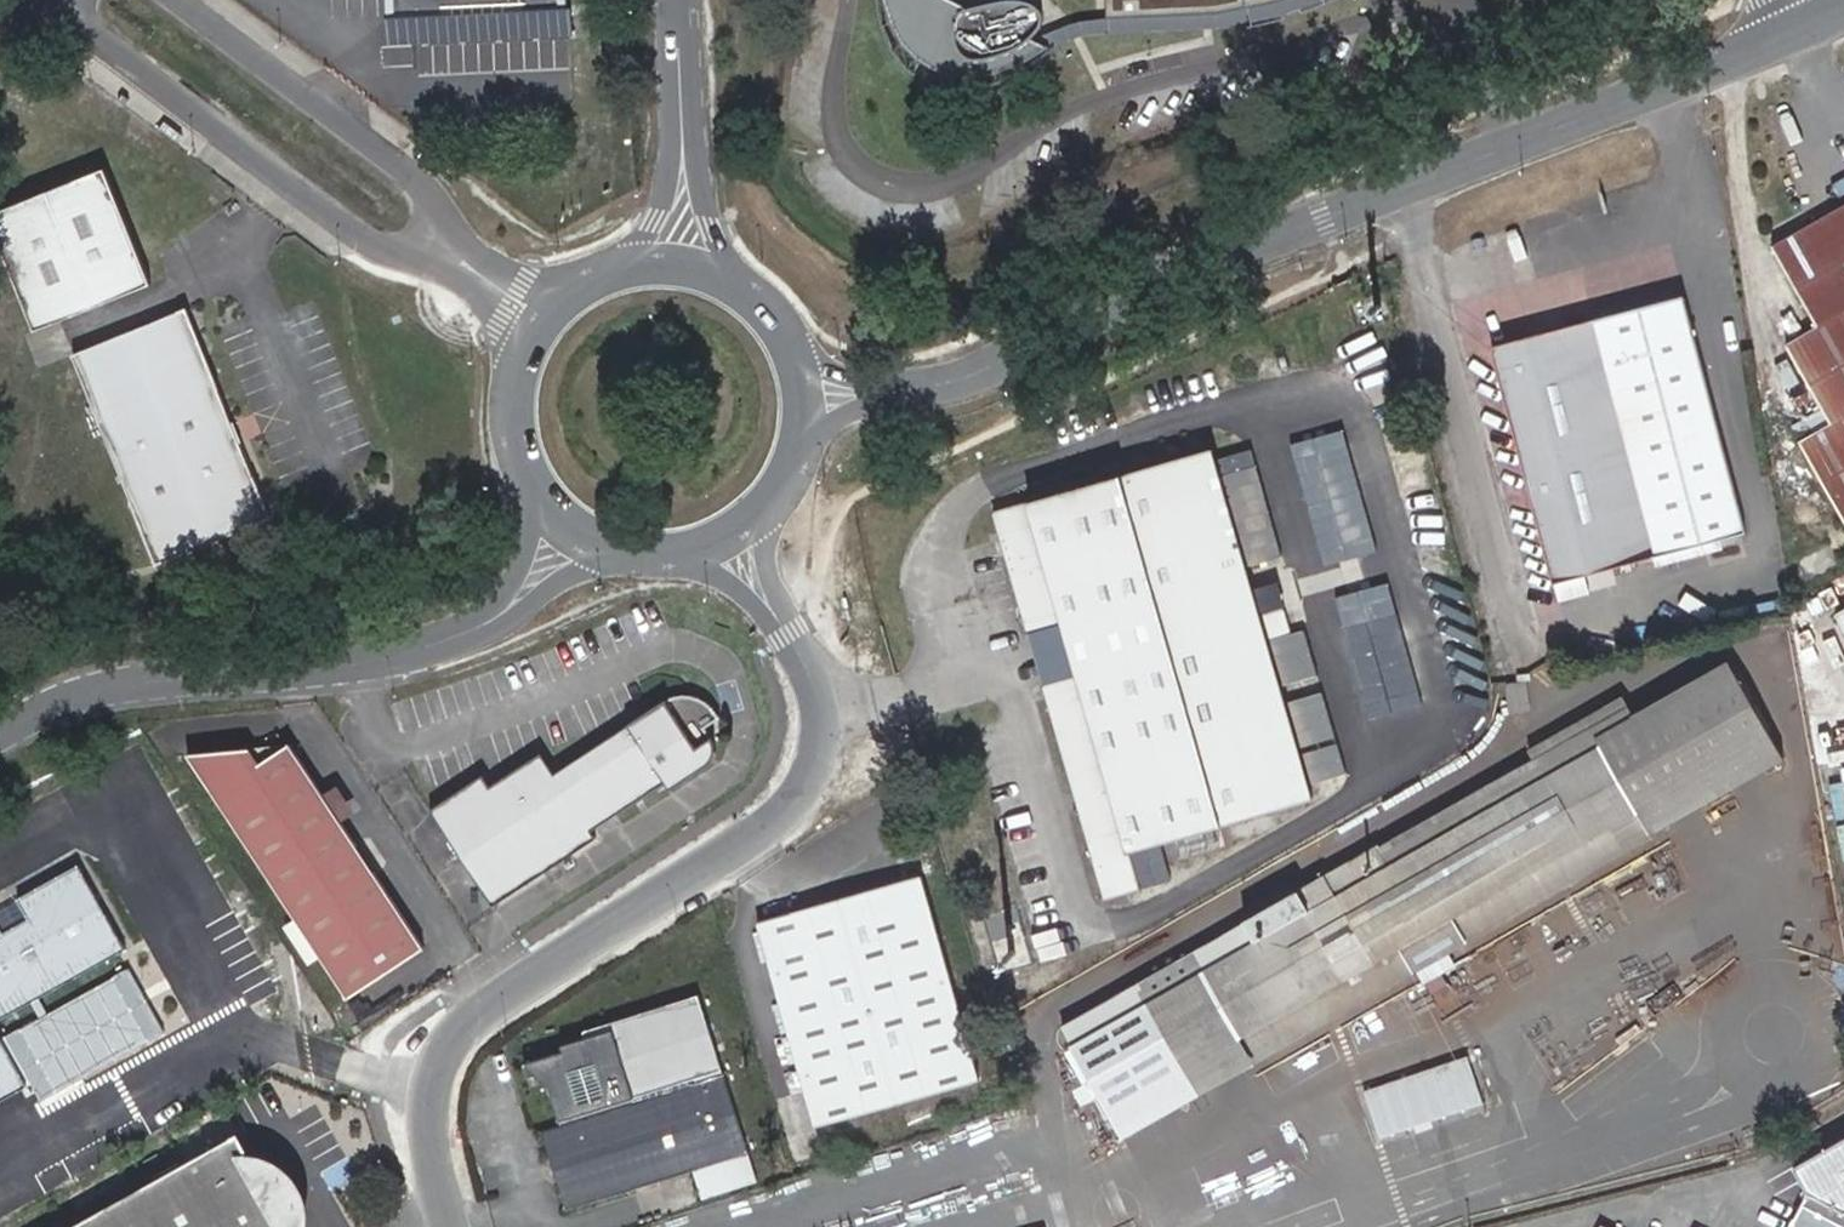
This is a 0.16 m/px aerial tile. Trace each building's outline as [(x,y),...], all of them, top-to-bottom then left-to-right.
[(393,11),(427,10),(427,0),(392,0),(393,11)] [(559,0),(427,0),(427,10),(559,4),(559,0)] [(953,0),(884,0),(893,24),(898,34),(907,48),(919,60),(934,70),(954,75),(977,77),(1001,72),(1025,62),(1049,48),(1039,42),(1034,39),(1038,31),(1043,25),(1044,15),(1039,7),(1029,2),(1015,0),(1003,1),(991,4),(970,8),(953,0)] [(1107,17),(1174,15),(1215,14),(1253,6),(1274,0),(1106,0),(1107,17)] [(0,211),(0,248),(33,331),(149,285),(103,170),(0,211)] [(1773,245),(1819,327),(1788,344),(1833,423),(1801,441),(1807,450),(1843,455),(1843,205),(1773,245)] [(1507,412),(1719,439),(1697,356),(1682,297),(1490,348),(1507,412)] [(74,355),(131,499),(127,501),(153,565),(268,519),(238,444),(240,443),(233,423),(229,425),(184,311),(74,355)] [(1720,441),(1509,414),(1554,581),(1744,533),(1720,441)] [(1041,686),(1104,895),(1139,885),(1128,847),(1311,791),(1274,668),(1299,662),(1281,603),(1257,609),(1207,446),(988,512),(1025,634),(1061,625),(1076,675),(1041,686)] [(1809,453),(1843,512),(1843,458),(1809,453)] [(1733,669),(1601,744),(1208,971),(1076,1047),(1127,1135),(1258,1060),(1653,834),(1790,756),(1733,669)] [(491,782),(484,772),(433,806),(496,902),(599,835),(594,828),(669,777),(673,783),(703,764),(715,755),(719,745),(720,739),(718,727),(702,699),(711,694),(700,686),(690,684),(680,686),(661,699),(554,771),(540,749),(491,782)] [(1309,740),(1340,731),(1329,688),(1298,696),(1309,740)] [(1317,745),(1323,774),(1350,768),(1345,740),(1317,745)] [(429,950),(290,743),(259,764),(249,749),(192,760),(351,1002),(429,950)] [(0,912),(0,1105),(37,1084),(10,1035),(3,1023),(133,949),(84,864),(24,898),(35,918),(11,931),(0,912)] [(982,1080),(921,877),(759,926),(818,1127),(982,1080)] [(131,972),(10,1035),(45,1097),(167,1035),(131,972)] [(723,1163),(675,1007),(587,1036),(587,1040),(565,1048),(566,1054),(543,1061),(562,1126),(542,1133),(567,1211),(723,1163)] [(1475,1051),(1370,1084),(1385,1133),(1490,1101),(1475,1051)] [(1795,1166),(1809,1191),(1790,1226),(1843,1226),(1843,1137),(1795,1166)] [(82,1226),(266,1226),(222,1149),(82,1226)]
